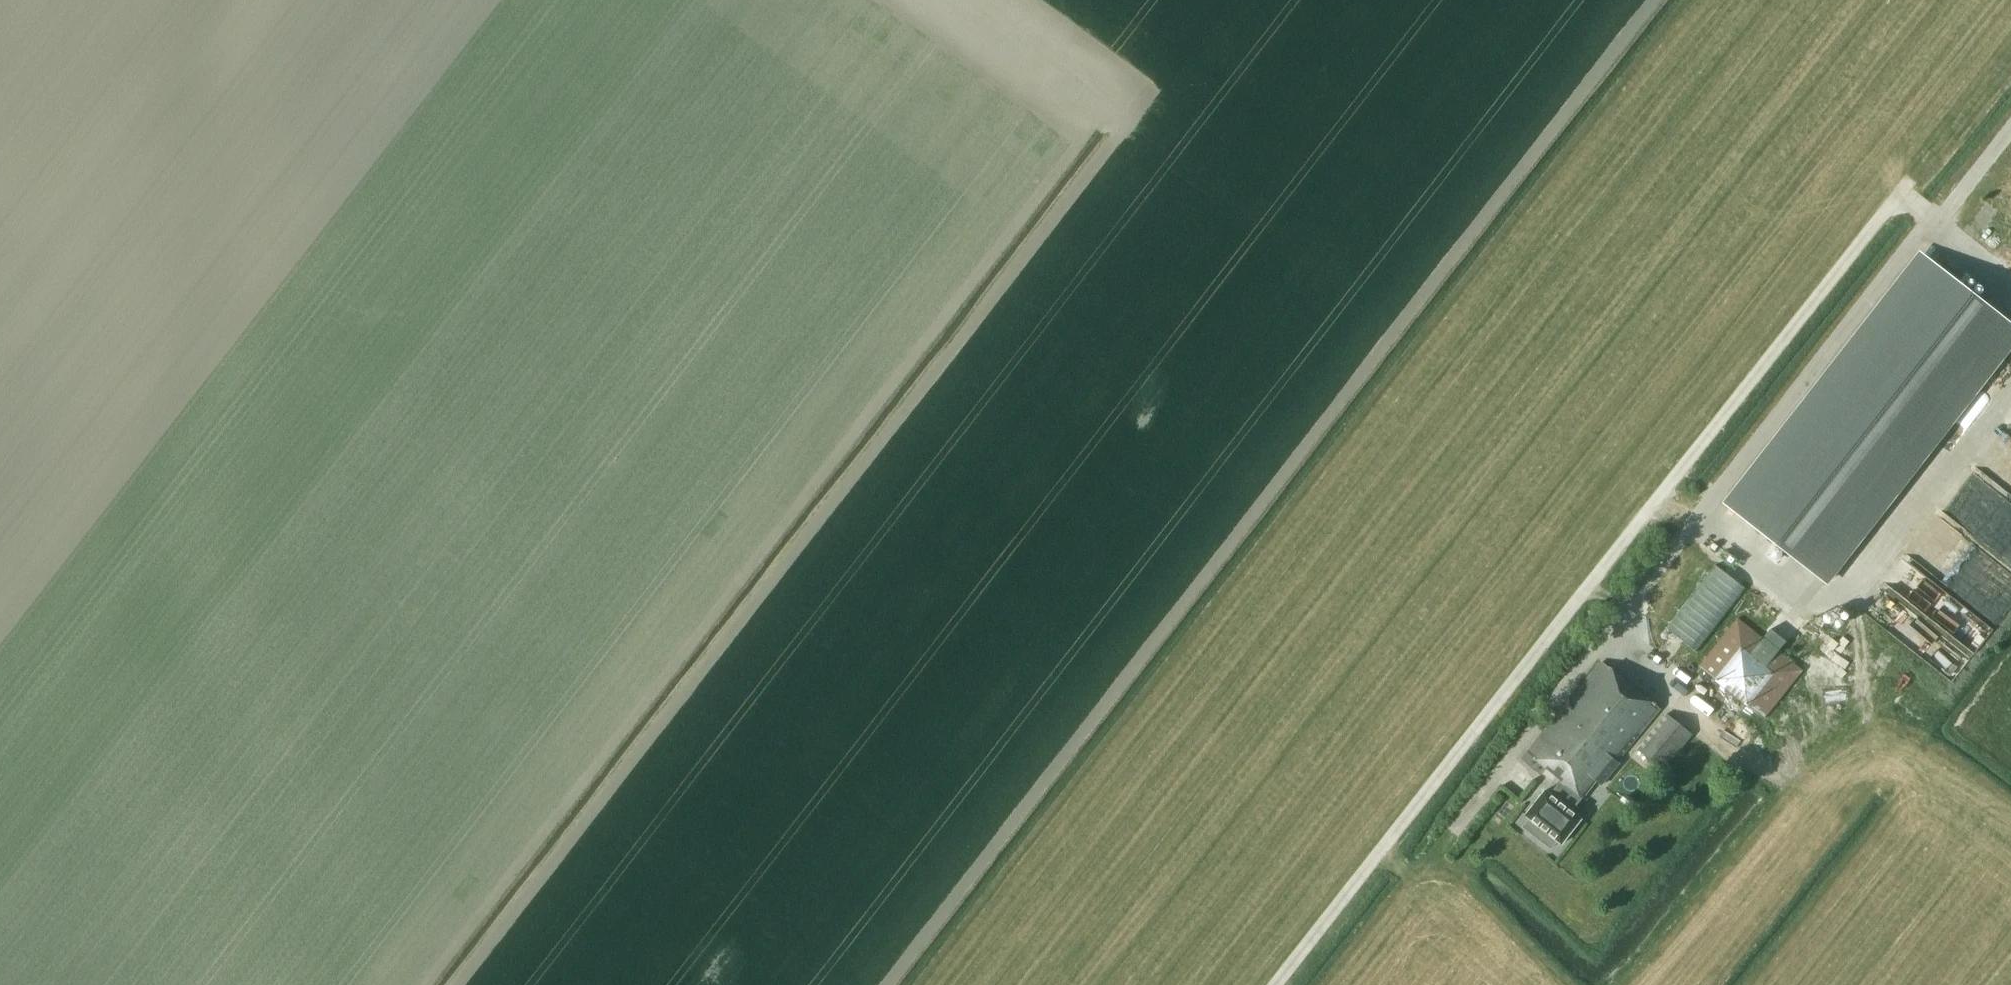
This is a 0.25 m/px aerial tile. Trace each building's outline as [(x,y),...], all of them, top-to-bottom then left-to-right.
[(1728,505),(1824,580),(2010,341),(2010,324),(1923,255),(1728,505)] [(1696,651),(1746,588),(1717,565),(1667,629),(1696,651)] [(1997,624),(1916,566),(1877,621),(1957,679),(1997,624)] [(1803,670),(1738,619),(1700,666),(1765,718),(1803,670)] [(1550,794),(1545,790),(1526,815),(1561,844),(1581,819),(1572,811),(1596,781),(1601,785),(1602,784),(1619,763),(1617,761),(1661,707),(1605,661),(1530,752),(1548,766),(1548,767),(1562,779),(1550,794)] [(1693,735),(1667,714),(1638,749),(1664,770),(1693,735)]
